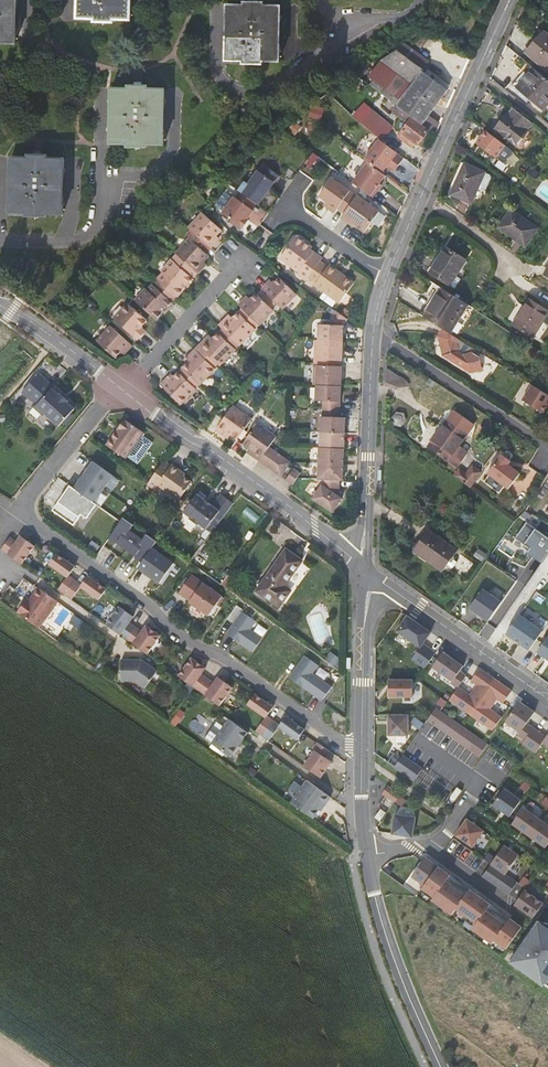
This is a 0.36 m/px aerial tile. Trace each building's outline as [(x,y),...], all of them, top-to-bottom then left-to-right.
[(14,48),(16,0),(0,0),(0,47),(14,48)] [(74,19),(93,20),(93,23),(113,24),(113,21),(129,23),(130,0),(75,0),(74,19)] [(224,56),(243,57),(243,60),(263,61),(263,58),(278,59),(280,3),(265,2),(265,0),(245,0),(245,2),(226,1),(224,56)] [(526,53),(547,71),(547,35),(544,32),(526,53)] [(428,63),(403,47),(384,59),(369,83),(394,99),(391,104),(393,106),(429,129),(437,134),(441,125),(432,118),(448,92),(421,75),(428,63)] [(547,104),(547,81),(533,68),(527,76),(520,70),(510,82),(530,99),(543,110),(547,104)] [(530,99),(510,82),(507,86),(527,102),(530,99)] [(110,90),(107,146),(125,146),(125,149),(143,149),(143,147),(159,148),(161,92),(146,92),(146,89),(129,88),(127,91),(110,90)] [(417,149),(429,129),(393,106),(390,112),(405,121),(396,135),(414,147),(417,149)] [(515,145),(531,124),(512,109),(496,129),(515,145)] [(379,141),(380,142),(381,142),(386,135),(371,124),(366,131),(367,132),(379,141)] [(506,145),(486,131),(476,144),(496,158),(506,145)] [(410,153),(414,147),(396,135),(393,133),(389,139),(410,153)] [(380,142),(379,141),(364,161),(368,164),(382,174),(386,167),(390,170),(395,164),(398,166),(404,158),(381,142),(380,142)] [(10,161),(8,215),(26,216),(26,218),(45,219),(45,216),(61,217),(64,163),(47,162),(47,160),(28,158),(28,162),(10,161)] [(471,204),(478,188),(485,173),(465,163),(451,195),(471,204)] [(382,174),(368,164),(353,184),(373,198),(378,191),(376,189),(379,184),(385,176),(382,174)] [(243,183),(238,192),(239,193),(255,203),(257,205),(266,192),(269,187),(277,175),(263,166),(258,173),(256,171),(247,185),(243,183)] [(528,174),(535,179),(540,173),(534,168),(528,174)] [(485,173),(478,188),(483,191),(486,189),(491,178),(490,175),(485,173)] [(340,208),(346,213),(357,196),(334,179),(322,196),(331,203),(327,208),(336,214),(340,208)] [(255,203),(239,193),(235,199),(233,198),(222,216),(243,229),(249,221),(247,220),(253,211),(251,210),(255,203)] [(382,211),(358,195),(357,196),(346,213),(342,218),(352,225),(354,222),(368,232),(382,211)] [(511,210),(498,228),(525,247),(537,229),(511,210)] [(201,214),(188,229),(211,250),(217,244),(214,241),(222,231),(201,214)] [(311,277),(321,263),(318,261),(321,258),(308,249),(310,246),(298,237),(282,260),(299,271),(296,275),(307,283),(311,277)] [(190,239),(176,255),(180,258),(198,275),(205,267),(202,264),(209,257),(190,239)] [(445,249),(431,273),(453,286),(467,262),(445,249)] [(180,258),(174,264),(193,280),(198,275),(180,258)] [(327,267),(321,263),(311,277),(317,282),(314,285),(339,302),(353,281),(329,264),(327,267)] [(159,282),(177,298),(193,280),(174,264),(172,267),(169,265),(156,280),(159,282)] [(302,287),(283,274),(271,285),(268,281),(260,289),(281,308),(302,287)] [(173,303),(177,298),(159,282),(155,287),(173,303)] [(148,289),(136,303),(156,321),(173,303),(155,287),(151,291),(148,289)] [(437,287),(420,315),(426,318),(443,290),(437,287)] [(443,290),(426,318),(444,329),(460,339),(476,310),(443,290)] [(242,309),(259,325),(273,311),(255,295),(248,302),(244,299),(238,305),(242,309)] [(512,325),(532,338),(547,312),(547,311),(529,299),(512,325)] [(128,305),(114,319),(138,341),(143,335),(139,331),(148,323),(128,305)] [(222,329),(239,346),(259,325),(242,309),(229,322),(225,319),(218,326),(222,329)] [(343,327),(349,319),(336,310),(328,320),(329,327),(320,327),(319,341),(342,342),(343,327)] [(111,327),(97,344),(114,360),(122,351),(126,354),(132,346),(111,327)] [(219,366),(239,346),(222,329),(209,343),(205,339),(198,346),(218,365),(219,366)] [(479,356),(481,352),(460,339),(444,329),(439,336),(445,355),(447,351),(458,358),(456,362),(463,366),(468,364),(471,369),(484,365),(479,356)] [(306,341),(305,355),(314,356),(315,341),(306,341)] [(341,365),(342,342),(319,341),(316,341),(315,364),(341,365)] [(190,360),(182,368),(199,385),(218,365),(198,346),(187,357),(190,360)] [(341,365),(315,364),(314,387),(318,387),(341,388),(341,365)] [(199,385),(182,368),(169,380),(167,377),(159,386),(179,405),(199,385)] [(54,387),(45,379),(28,397),(34,403),(34,406),(41,413),(45,413),(58,426),(74,409),(68,403),(69,402),(61,394),(59,395),(52,389),(54,387)] [(543,414),(547,405),(547,395),(532,385),(522,400),(543,414)] [(340,411),(341,388),(318,387),(317,402),(323,402),(322,411),(340,411)] [(227,434),(239,442),(253,422),(234,408),(217,433),(224,438),(227,434)] [(340,420),(340,411),(322,411),(322,419),(318,419),(318,434),(344,435),(345,419),(340,420)] [(142,434),(145,430),(126,416),(106,442),(125,456),(134,445),(141,451),(146,449),(149,446),(150,440),(142,434)] [(448,424),(430,449),(450,464),(457,469),(466,457),(458,451),(468,438),(448,424)] [(252,458),(260,463),(270,449),(278,438),(259,425),(244,446),(255,453),(252,458)] [(344,450),(344,435),(318,434),(318,449),(344,450)] [(270,449),(260,463),(267,468),(277,454),(270,449)] [(343,466),(344,450),(318,449),(317,465),(343,466)] [(489,465),(484,471),(505,487),(517,471),(504,462),(507,459),(498,452),(489,465)] [(277,454),(267,468),(274,473),(284,459),(277,454)] [(289,468),(292,464),(284,459),(274,473),(282,478),(289,468)] [(157,469),(149,480),(148,482),(157,488),(160,483),(178,497),(192,479),(180,470),(183,468),(173,460),(170,463),(164,460),(157,469)] [(92,501),(93,502),(113,475),(94,462),(75,489),(92,501)] [(157,469),(148,463),(140,474),(149,480),(157,469)] [(339,480),(342,481),(343,466),(317,465),(317,480),(322,480),(339,480)] [(462,470),(456,477),(464,484),(470,476),(476,481),(483,473),(475,467),(469,475),(462,470)] [(470,476),(464,484),(471,489),(476,481),(470,476)] [(339,480),(322,480),(322,487),(312,500),(332,514),(342,501),(338,498),(339,480)] [(75,489),(70,486),(53,510),(75,526),(92,501),(75,489)] [(214,532),(235,502),(221,493),(213,503),(198,493),(185,512),(191,517),(189,520),(198,525),(201,523),(214,532)] [(134,525),(124,518),(110,537),(143,561),(152,548),(157,542),(147,534),(142,540),(129,531),(134,525)] [(526,522),(515,538),(535,553),(532,557),(542,564),(547,555),(547,538),(526,522)] [(159,533),(153,528),(150,533),(156,537),(159,533)] [(427,530),(413,551),(443,572),(448,565),(452,559),(457,551),(427,530)] [(9,535),(1,547),(21,562),(35,544),(27,538),(22,534),(21,533),(16,540),(10,535),(9,535)] [(143,561),(138,568),(160,584),(174,564),(152,548),(143,561)] [(474,556),(482,561),(486,554),(478,549),(474,556)] [(284,586),(302,561),(286,550),(257,591),(279,607),(290,591),(284,586)] [(75,565),(56,552),(49,562),(67,575),(58,588),(64,593),(75,579),(69,574),(75,565)] [(452,559),(448,565),(452,568),(457,562),(452,559)] [(75,579),(64,593),(71,598),(81,585),(99,599),(106,588),(88,574),(81,583),(75,579)] [(221,585),(241,599),(243,596),(227,584),(233,576),(229,574),(221,585)] [(218,606),(224,598),(192,575),(179,593),(190,601),(189,602),(209,616),(217,605),(218,606)] [(23,599),(15,610),(37,626),(56,599),(36,585),(28,596),(25,601),(23,599)] [(469,608),(488,621),(501,603),(483,590),(469,608)] [(128,611),(120,606),(106,624),(127,639),(136,627),(129,622),(134,616),(133,615),(128,611)] [(236,607),(228,619),(234,623),(242,611),(236,607)] [(242,611),(227,634),(253,652),(263,638),(250,629),(256,621),(242,611)] [(519,616),(506,634),(529,650),(542,632),(519,616)] [(426,645),(434,634),(410,618),(400,633),(423,649),(415,661),(428,670),(439,655),(426,645)] [(136,627),(127,639),(148,653),(161,635),(153,629),(148,626),(147,625),(142,631),(136,627)] [(537,652),(547,660),(547,637),(537,652)] [(461,689),(469,678),(463,673),(466,668),(446,654),(435,669),(455,683),(454,685),(461,690),(461,689)] [(319,666),(305,656),(290,678),(323,701),(332,687),(313,674),(319,666)] [(121,679),(134,680),(144,687),(156,670),(144,661),(139,661),(139,659),(122,658),(121,679)] [(208,679),(202,674),(206,668),(205,667),(200,664),(192,658),(179,676),(195,687),(200,691),(208,679)] [(461,690),(452,702),(474,717),(482,705),(499,682),(483,670),(474,683),(480,687),(473,697),(461,689),(461,690)] [(208,679),(200,691),(220,706),(233,688),(225,682),(220,678),(219,677),(215,684),(208,679)] [(415,682),(392,682),(391,699),(415,699),(415,682)] [(515,693),(499,682),(482,705),(474,717),(496,732),(505,720),(493,711),(500,701),(506,705),(515,693)] [(263,737),(275,722),(268,717),(275,708),(256,694),(248,705),(267,718),(257,732),(263,737)] [(450,704),(444,700),(440,705),(446,709),(450,704)] [(530,725),(538,714),(523,704),(509,724),(523,734),(521,737),(528,742),(536,730),(530,725)] [(439,710),(430,722),(437,727),(445,715),(439,710)] [(445,715),(437,727),(443,731),(452,719),(445,715)] [(281,726),(275,722),(263,737),(270,742),(280,728),(299,741),(305,733),(306,731),(287,717),(281,726)] [(412,717),(392,717),(392,737),(411,738),(412,717)] [(458,724),(452,719),(443,731),(450,736),(458,724)] [(241,745),(249,733),(231,720),(215,742),(233,756),(239,747),(241,745)] [(458,724),(450,736),(456,740),(465,728),(458,724)] [(465,728),(456,740),(463,745),(471,733),(466,729),(465,728)] [(536,730),(528,742),(526,745),(539,755),(546,744),(547,746),(547,738),(536,730)] [(471,733),(463,745),(469,750),(478,737),(471,733)] [(484,742),(478,737),(469,750),(476,754),(484,742)] [(484,742),(476,754),(482,759),(491,747),(487,744),(484,742)] [(319,744),(314,750),(316,752),(305,767),(322,779),(333,763),(326,759),(331,752),(319,744)] [(401,761),(395,757),(391,763),(397,767),(401,761)] [(412,762),(405,757),(397,769),(404,774),(412,762)] [(410,778),(419,766),(412,762),(404,774),(410,778)] [(410,778),(417,783),(425,771),(419,766),(410,778)] [(456,793),(425,771),(417,783),(448,805),(456,793)] [(332,799),(309,782),(292,805),(314,820),(320,812),(324,806),(326,808),(332,799)] [(529,794),(533,788),(527,784),(523,790),(529,794)] [(397,804),(403,797),(391,788),(385,796),(388,797),(397,804)] [(513,819),(524,803),(507,791),(496,807),(513,819)] [(397,804),(388,797),(380,808),(383,811),(389,815),(389,816),(397,804)] [(405,808),(408,802),(403,798),(399,804),(405,808)] [(532,801),(528,805),(541,819),(545,816),(532,801)] [(543,822),(527,810),(515,826),(532,838),(543,822)] [(389,815),(383,811),(377,820),(383,824),(389,815)] [(415,840),(418,821),(398,817),(395,837),(415,840)] [(487,833),(470,822),(459,837),(476,849),(487,833)] [(543,822),(532,838),(547,849),(547,825),(543,822)] [(507,848),(494,867),(509,877),(522,858),(507,848)] [(488,861),(493,865),(497,860),(492,856),(488,861)] [(430,885),(441,869),(427,859),(416,875),(430,885)] [(399,868),(394,864),(390,870),(395,874),(399,868)] [(511,897),(520,885),(509,877),(494,867),(493,868),(485,879),(511,897)] [(499,941),(511,950),(525,930),(513,921),(509,927),(492,916),(497,910),(473,892),(468,898),(452,886),(457,880),(441,869),(430,885),(428,888),(440,897),(437,900),(457,915),(461,909),(479,922),(475,928),(497,944),(499,941)] [(533,884),(527,880),(523,886),(529,890),(533,884)] [(528,893),(518,907),(536,921),(547,906),(528,893)] [(518,957),(522,959),(519,963),(547,983),(547,925),(542,924),(518,957)]
